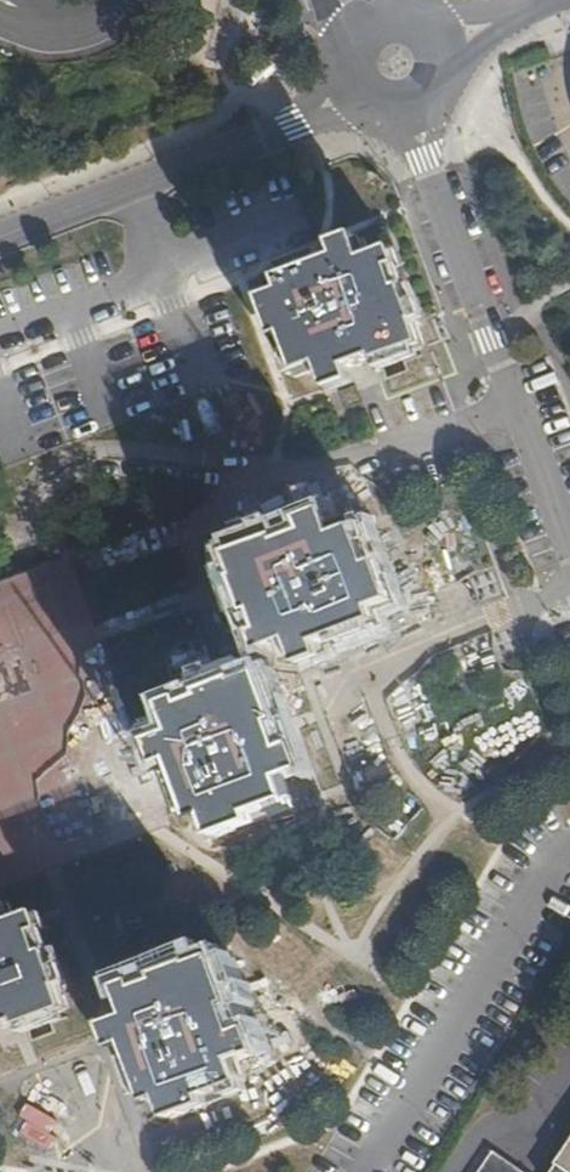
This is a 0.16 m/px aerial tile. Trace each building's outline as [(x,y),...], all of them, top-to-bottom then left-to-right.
[(380,364),(422,348),(413,325),(423,322),(409,287),(401,290),(388,255),(369,261),(364,245),(339,253),(341,259),(289,277),(294,289),(268,297),(275,317),(282,315),(302,371),(322,364),(329,381),(355,373),(353,368),(378,359),(380,364)] [(300,656),(325,647),(322,642),(375,623),(370,611),(396,601),(389,582),(381,585),(360,529),(339,536),(333,519),(308,528),(310,532),(283,543),(281,538),(241,553),(250,575),(241,579),(253,613),(262,610),(275,646),(294,639),(300,656)] [(171,825),(99,631),(70,555),(0,581),(0,889),(159,829),(171,825)] [(463,582),(442,585),(445,604),(466,601),(463,582)] [(216,835),(236,828),(233,821),(291,799),(284,779),(300,772),(291,748),(287,749),(277,723),(282,721),(266,680),(244,688),(241,679),(207,691),(210,700),(174,713),(180,733),(164,739),(171,761),(178,761),(196,813),(208,808),(216,835)] [(68,1010),(60,988),(68,985),(55,951),(48,953),(33,916),(14,923),(9,907),(0,910),(0,1030),(24,1021),(26,1026),(68,1010)] [(200,970),(196,962),(161,975),(164,983),(128,995),(134,1015),(118,1020),(126,1045),(132,1043),(150,1096),(162,1091),(170,1117),(190,1111),(188,1103),(246,1082),(239,1061),(254,1055),(246,1031),(241,1033),(231,1005),(237,1003),(222,963),(200,970)] [(550,1171),(569,1171),(569,1143),(550,1171)] [(496,1153),(493,1151),(478,1171),(483,1171),(496,1153)] [(496,1153),(483,1171),(524,1171),(496,1153)]
